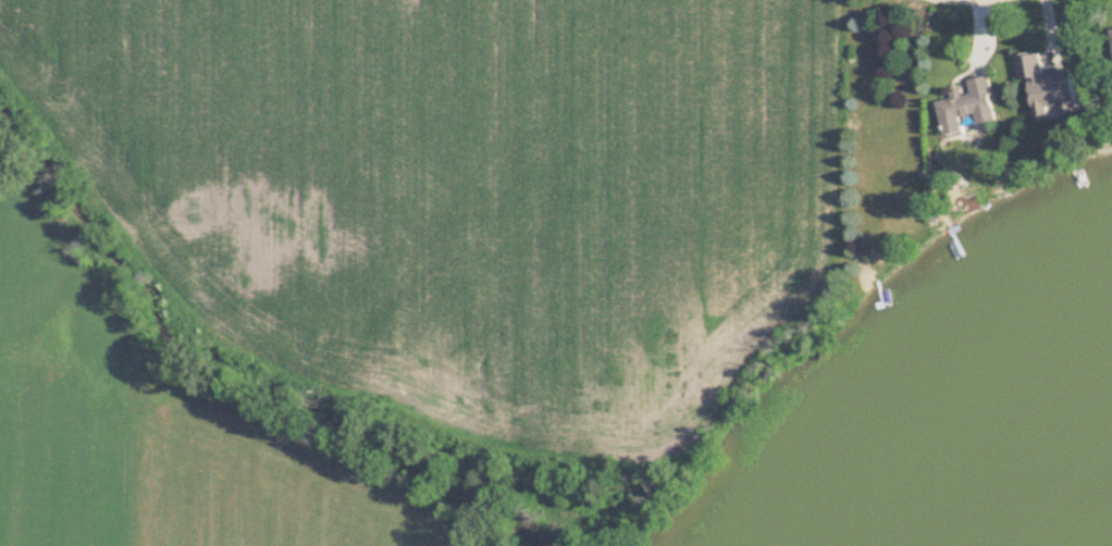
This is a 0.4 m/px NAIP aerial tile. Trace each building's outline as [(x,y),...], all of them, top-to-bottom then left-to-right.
[(1075,70),(1046,73),(1043,51),(1019,54),(1023,81),(1033,80),(1038,118),(1080,113),(1075,70)] [(965,134),(963,116),(978,113),(980,124),(1000,121),(993,76),(971,79),(974,94),(940,99),(946,137),(965,134)]
